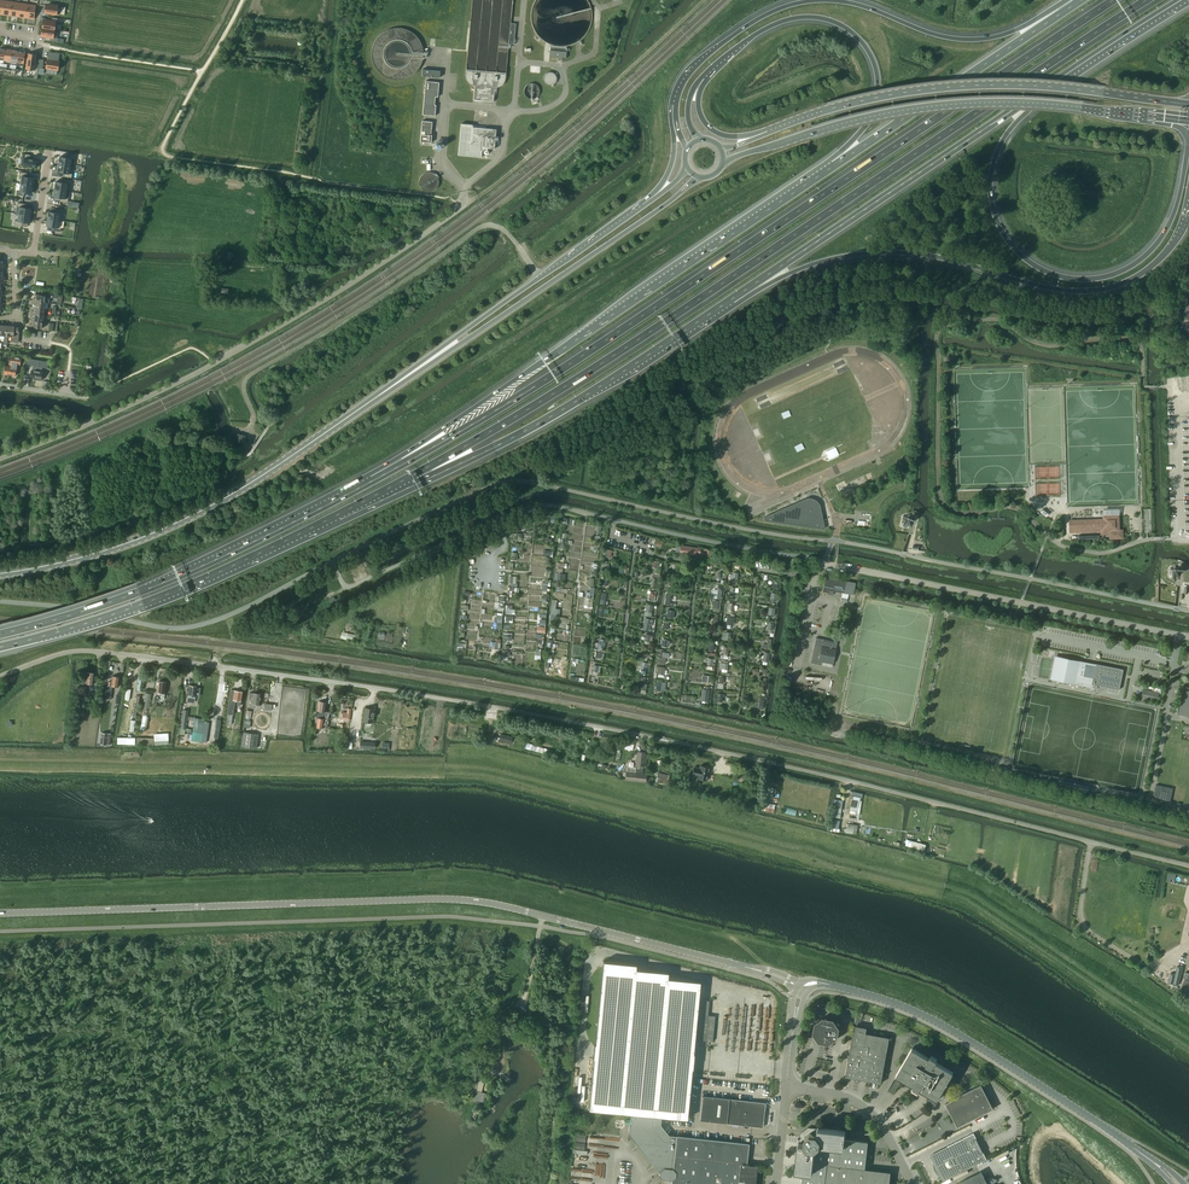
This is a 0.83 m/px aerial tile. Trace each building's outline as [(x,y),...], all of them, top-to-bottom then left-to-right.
[(2,14),(10,15),(12,2),(4,1),(2,14)] [(10,15),(18,16),(20,3),(12,2),(10,15)] [(18,16),(26,17),(28,4),(20,3),(18,16)] [(28,4),(26,17),(34,19),(36,6),(28,4)] [(45,8),(44,12),(60,15),(61,6),(53,5),(52,6),(46,5),(46,8),(45,8)] [(44,21),(43,28),(56,30),(57,22),(50,21),(50,22),(44,21)] [(43,28),(42,35),(48,36),(48,37),(50,38),(50,41),(56,42),(58,30),(56,30),(43,28)] [(4,60),(11,61),(12,50),(6,49),(4,60)] [(11,61),(17,62),(19,51),(12,50),(11,61)] [(567,52),(550,50),(549,57),(558,57),(558,60),(562,60),(563,58),(566,58),(567,52)] [(19,51),(17,62),(24,63),(25,52),(19,51)] [(59,54),(50,52),(49,60),(48,60),(46,68),(58,70),(59,62),(58,62),(59,54)] [(27,69),(34,70),(35,68),(39,68),(40,61),(36,61),(37,55),(29,53),(27,69)] [(422,76),(440,78),(440,71),(422,69),(422,76)] [(476,70),(466,69),(466,75),(466,76),(466,79),(467,81),(468,82),(470,84),(471,85),(473,85),(475,86),(473,100),(480,100),(494,102),(495,88),(498,87),(499,87),(501,86),(502,85),(504,83),(505,81),(506,78),(506,73),(496,72),(486,71),(485,71),(476,70)] [(548,85),(550,85),(553,85),(555,84),(556,82),(557,79),(557,77),(555,74),(553,72),(550,72),(547,73),(545,74),(544,77),(544,79),(544,81),(546,83),(548,85)] [(426,81),(423,115),(435,116),(436,105),(434,105),(435,97),(438,97),(439,82),(426,81)] [(433,122),(422,121),(420,142),(431,143),(432,135),(431,135),(431,128),(432,128),(433,122)] [(461,123),(458,155),(481,157),(482,149),(487,150),(488,148),(494,149),(497,129),(473,127),(473,124),(461,123)] [(23,153),(21,165),(36,168),(37,160),(30,159),(31,155),(23,153)] [(60,157),(59,164),(71,166),(74,167),(75,155),(68,154),(67,158),(60,157)] [(59,164),(58,172),(65,173),(64,177),(72,178),(72,174),(70,173),(71,166),(59,164)] [(20,172),(19,176),(22,176),(21,184),(33,186),(34,178),(27,177),(28,173),(20,172)] [(56,181),(55,189),(67,191),(68,184),(71,184),(71,180),(64,179),(63,183),(56,181)] [(17,191),(16,195),(24,196),(25,192),(32,193),(33,186),(21,184),(20,191),(17,191)] [(60,197),(60,202),(68,203),(70,191),(67,191),(55,189),(54,196),(60,197)] [(18,202),(16,214),(19,214),(31,216),(32,209),(31,209),(25,208),(26,204),(25,204),(18,202)] [(49,211),(48,218),(60,220),(61,213),(64,214),(64,210),(57,209),(56,209),(56,212),(50,211),(49,211)] [(15,220),(14,224),(22,226),(23,222),(29,223),(30,223),(31,216),(19,214),(18,221),(15,220)] [(48,218),(46,225),(48,226),(54,227),(53,231),(61,232),(61,228),(59,227),(60,220),(48,218)] [(33,301),(46,302),(47,295),(36,294),(35,298),(34,298),(33,301)] [(34,304),(34,307),(45,309),(46,302),(33,301),(33,303),(34,304)] [(32,320),(43,322),(44,315),(31,313),(31,316),(32,316),(32,320)] [(42,328),(43,322),(32,320),(31,324),(30,323),(30,326),(31,327),(31,330),(38,331),(39,328),(42,328)] [(6,336),(8,336),(11,336),(11,341),(19,342),(19,332),(20,327),(19,327),(15,327),(15,326),(7,325),(6,336)] [(10,375),(13,356),(9,355),(9,356),(6,355),(5,360),(9,360),(8,361),(9,361),(8,366),(6,365),(4,374),(10,375)] [(20,365),(21,359),(22,357),(13,355),(13,356),(10,375),(15,376),(17,367),(17,365),(20,365)] [(36,379),(39,360),(34,359),(27,358),(26,365),(33,366),(32,370),(30,378),(36,379)] [(39,360),(36,379),(41,380),(43,371),(42,371),(42,367),(47,368),(49,362),(39,360)] [(758,428),(753,430),(756,438),(762,435),(758,428)] [(246,436),(238,433),(237,435),(237,437),(236,438),(235,440),(243,443),(244,439),(246,436)] [(826,460),(836,457),(833,448),(823,452),(826,460)] [(764,453),(767,460),(772,459),(770,451),(764,453)] [(766,521),(823,529),(824,529),(825,528),(825,527),(822,515),(822,514),(821,514),(821,510),(820,506),(818,503),(815,501),(812,500),(809,500),(806,500),(804,502),(801,503),(800,506),(796,512),(779,510),(765,516),(764,517),(764,518),(764,519),(765,520),(766,521)] [(1073,521),(1069,521),(1070,532),(1074,532),(1101,531),(1101,535),(1110,534),(1110,538),(1123,538),(1123,534),(1123,530),(1119,530),(1119,516),(1119,515),(1111,516),(1104,516),(1104,519),(1104,520),(1073,521)] [(904,516),(902,524),(911,526),(913,517),(904,516)] [(680,553),(695,555),(696,553),(700,553),(701,549),(681,546),(680,553)] [(1170,568),(1169,577),(1178,577),(1178,568),(1170,568)] [(853,595),(855,585),(856,583),(825,577),(822,592),(828,593),(828,590),(853,595)] [(716,586),(715,590),(712,589),(711,599),(721,599),(722,586),(716,586)] [(585,593),(585,598),(594,598),(594,587),(590,587),(590,593),(585,593)] [(713,608),(721,609),(721,601),(713,601),(713,608)] [(726,617),(726,628),(731,628),(731,625),(734,625),(734,617),(726,617)] [(816,638),(811,663),(821,665),(822,661),(833,664),(836,649),(832,648),(834,641),(816,638)] [(771,639),(766,639),(766,644),(762,644),(762,649),(771,649),(771,639)] [(1120,689),(1124,669),(1096,663),(1095,665),(1060,658),(1058,671),(1061,672),(1060,679),(1092,686),(1092,684),(1120,689)] [(77,693),(77,697),(85,698),(87,687),(87,683),(94,684),(95,673),(87,672),(87,679),(84,678),(83,686),(82,686),(81,693),(77,693)] [(106,687),(105,695),(112,696),(113,686),(119,687),(120,677),(113,676),(112,681),(109,681),(109,685),(108,685),(108,688),(106,687)] [(161,692),(160,694),(165,694),(165,693),(166,682),(159,681),(157,692),(161,692)] [(201,688),(197,688),(197,686),(189,685),(188,697),(195,698),(196,695),(199,696),(201,688)] [(1184,687),(1179,714),(1188,716),(1188,688),(1184,687)] [(1143,689),(1142,697),(1158,700),(1159,693),(1143,689)] [(233,699),(233,702),(235,702),(237,702),(236,705),(241,706),(241,701),(243,691),(235,690),(233,699)] [(254,693),(252,706),(259,707),(261,694),(254,693)] [(319,701),(317,713),(317,718),(318,718),(324,719),(326,702),(319,701)] [(366,708),(364,721),(372,723),(373,718),(374,712),(373,712),(374,709),(366,708)] [(195,712),(193,726),(191,738),(208,740),(212,714),(195,712)] [(318,718),(316,727),(323,728),(327,728),(328,720),(324,719),(318,718)] [(259,734),(243,732),(241,746),(257,748),(259,734)] [(111,734),(102,733),(100,744),(110,745),(111,734)] [(501,734),(499,740),(511,743),(512,737),(501,734)] [(118,737),(116,745),(122,745),(123,743),(135,744),(153,745),(154,738),(135,738),(126,737),(126,739),(123,739),(123,738),(118,737)] [(583,752),(582,762),(584,763),(584,761),(591,762),(592,753),(583,752)] [(638,752),(635,772),(626,771),(625,780),(645,782),(646,774),(642,773),(643,766),(646,766),(647,755),(645,754),(645,752),(638,752)] [(701,765),(700,769),(698,769),(698,768),(694,767),(693,775),(698,776),(698,778),(706,780),(707,774),(708,766),(703,765),(703,766),(701,765)] [(655,778),(654,781),(657,782),(658,782),(667,784),(670,776),(659,773),(658,779),(655,778)] [(1088,792),(1090,785),(1061,779),(1059,786),(1088,792)] [(1183,790),(1156,785),(1153,798),(1181,803),(1183,790)] [(834,799),(833,807),(837,808),(842,809),(843,800),(834,799)] [(860,819),(862,801),(853,799),(851,806),(858,808),(857,813),(858,813),(857,818),(860,819)] [(758,810),(774,813),(776,805),(767,803),(766,806),(763,806),(762,806),(759,806),(758,810)] [(839,829),(841,818),(836,817),(832,817),(830,827),(839,829)] [(858,825),(848,824),(847,828),(846,832),(857,834),(858,825)] [(1164,881),(1173,883),(1175,874),(1167,872),(1164,881)] [(594,1059),(589,1109),(687,1119),(690,1088),(692,1068),(693,1068),(694,1053),(693,1053),(700,981),(668,978),(668,972),(636,969),(636,964),(603,961),(595,1044),(593,1059),(594,1059)] [(1174,974),(1169,973),(1167,983),(1180,985),(1182,967),(1175,966),(1174,974)] [(702,1000),(699,1028),(707,1029),(709,1001),(702,1000)] [(815,1022),(813,1033),(819,1042),(829,1043),(838,1037),(840,1027),(834,1018),(823,1016),(815,1022)] [(850,1052),(845,1076),(846,1076),(849,1077),(855,1078),(860,1079),(878,1082),(881,1083),(881,1082),(882,1080),(886,1059),(886,1055),(890,1037),(872,1034),(866,1033),(867,1028),(856,1025),(855,1025),(854,1031),(851,1046),(850,1052)] [(943,1087),(952,1071),(912,1048),(905,1061),(897,1074),(919,1087),(929,1093),(931,1096),(930,1097),(935,1105),(949,1095),(943,1087)] [(981,1084),(959,1095),(971,1119),(994,1108),(981,1084)] [(971,1119),(959,1095),(951,1099),(952,1100),(946,1103),(957,1126),(971,1119)] [(763,1127),(765,1108),(766,1103),(702,1096),(699,1120),(763,1127)] [(748,1143),(670,1135),(661,1124),(662,1117),(631,1114),(629,1134),(660,1172),(660,1175),(663,1179),(672,1180),(672,1183),(756,1183),(758,1166),(747,1165),(749,1144),(748,1143)] [(867,1169),(865,1169),(868,1142),(845,1139),(846,1131),(818,1128),(817,1129),(808,1128),(801,1134),(800,1143),(799,1143),(795,1171),(803,1172),(802,1183),(889,1183),(891,1172),(867,1169)] [(930,1155),(943,1181),(987,1159),(974,1133),(930,1155)] [(575,1134),(574,1149),(584,1150),(585,1134),(575,1134)] [(982,1171),(960,1182),(962,1183),(989,1183),(982,1171)]
